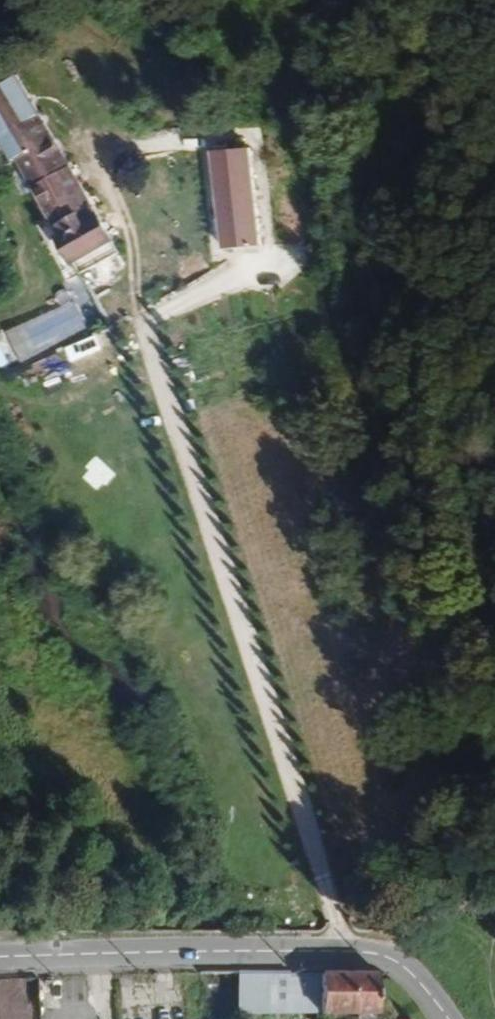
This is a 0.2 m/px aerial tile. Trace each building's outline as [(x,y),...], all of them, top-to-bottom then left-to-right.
[(13,82),(0,90),(0,167),(75,294),(150,250),(126,210),(99,226),(13,82)] [(266,247),(255,145),(207,150),(218,253),(266,247)] [(87,325),(105,318),(96,297),(79,304),(87,325)] [(75,302),(7,331),(19,360),(88,330),(75,302)] [(320,1014),(320,975),(237,975),(238,1013),(320,1014)] [(375,1015),(376,975),(320,975),(320,1014),(320,1015),(375,1015)]
